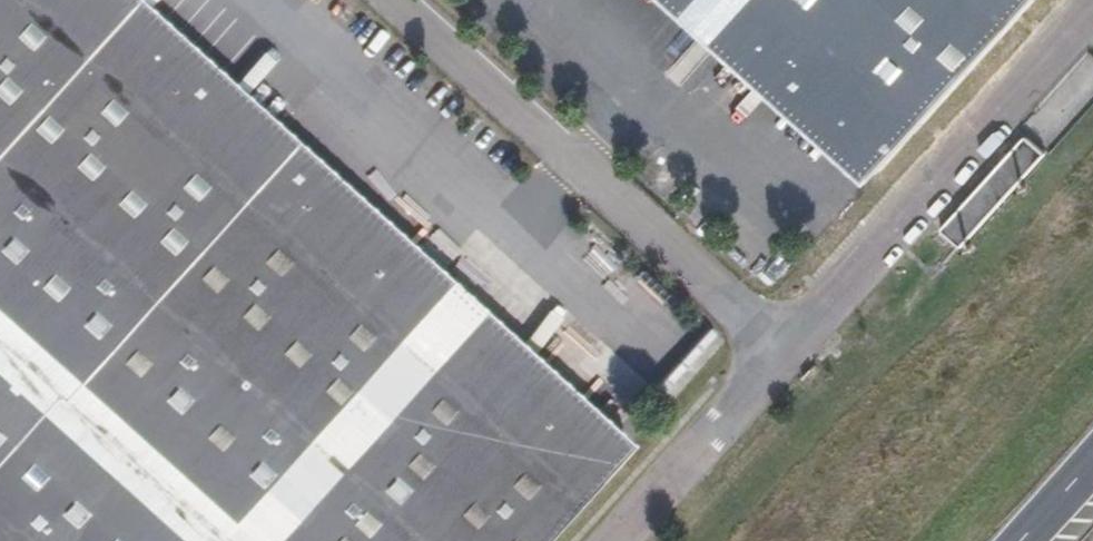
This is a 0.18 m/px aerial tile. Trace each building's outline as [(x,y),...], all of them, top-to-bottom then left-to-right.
[(629,446),(212,69),(135,0),(0,0),(0,540),(544,540),(629,446)] [(867,182),(1032,0),(666,0),(867,182)] [(1044,153),(1024,134),(938,228),(958,246),(1044,153)]
